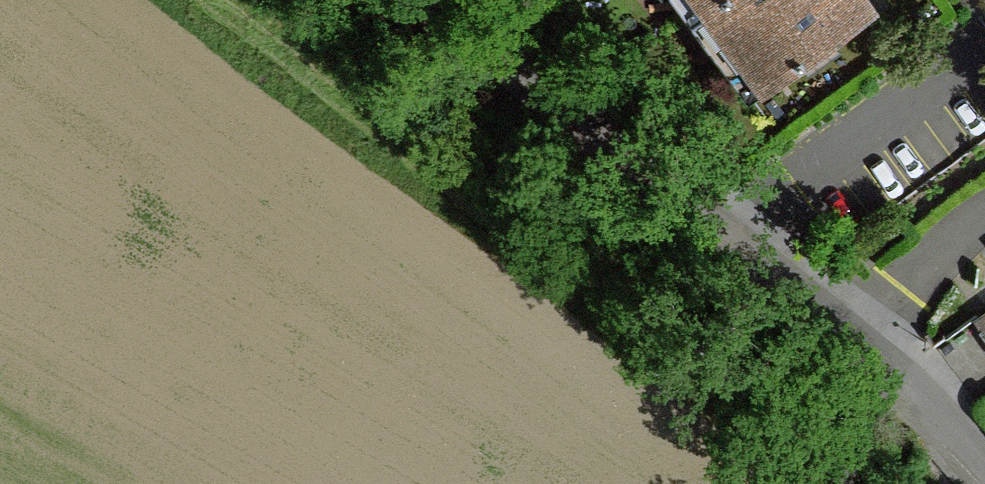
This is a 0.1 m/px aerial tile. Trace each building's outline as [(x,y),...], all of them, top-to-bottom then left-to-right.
[(696,17),(749,90),(875,0),(683,0),(696,17)]
